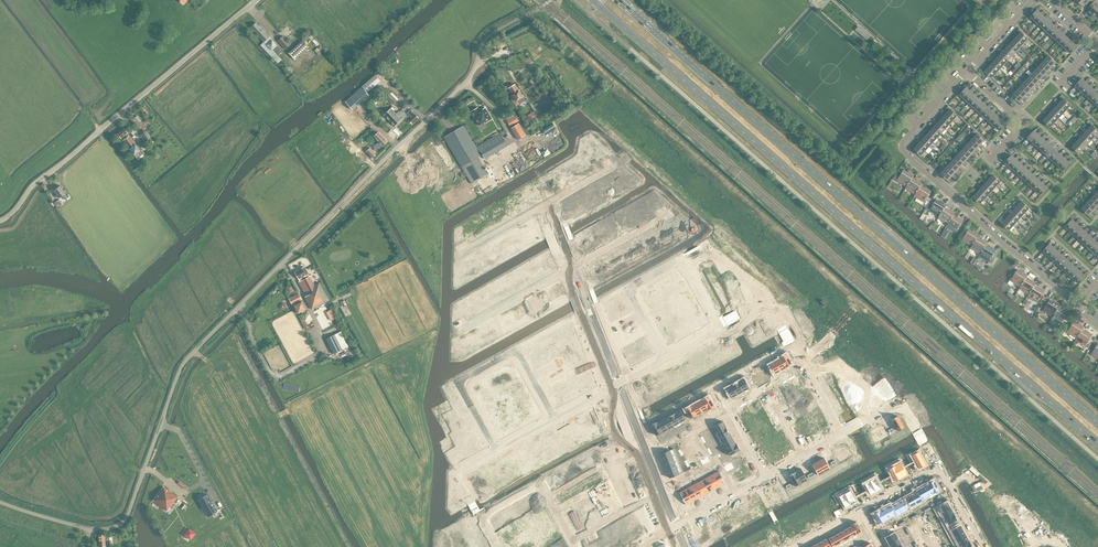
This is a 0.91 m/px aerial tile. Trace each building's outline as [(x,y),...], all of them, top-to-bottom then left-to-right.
[(1091,10),(1089,11),(1097,19),(1097,2),(1096,0),(1095,0),(1088,7),(1091,10)] [(1043,14),(1045,12),(1043,10),(1041,12),(1037,9),(1031,17),(1035,21),(1042,13),(1043,14)] [(1050,16),(1048,14),(1045,16),(1043,14),(1042,13),(1035,21),(1040,25),(1046,17),(1047,18),(1050,16)] [(1054,20),(1052,18),(1050,20),(1047,18),(1046,17),(1040,25),(1044,29),(1051,21),(1052,22),(1054,20)] [(1058,24),(1056,22),(1054,24),(1052,22),(1051,21),(1044,29),(1048,33),(1055,25),(1056,26),(1058,24)] [(251,27),(258,35),(264,42),(261,45),(274,59),(278,55),(278,56),(282,52),(277,46),(277,45),(272,40),(270,37),(264,30),(263,30),(256,22),(251,27)] [(1063,28),(1061,26),(1058,28),(1056,26),(1055,25),(1048,33),(1053,37),(1059,29),(1060,30),(1063,28)] [(857,27),(855,30),(866,40),(869,37),(857,27)] [(1024,43),(1028,38),(1021,31),(1022,31),(1019,28),(1017,30),(1020,33),(1018,35),(1017,36),(1024,43)] [(1067,32),(1065,30),(1063,32),(1060,30),(1059,29),(1053,37),(1057,41),(1064,33),(1065,34),(1067,32)] [(1018,35),(1015,33),(1013,35),(1016,37),(1014,39),(1013,40),(1020,47),(1024,43),(1017,36),(1018,35)] [(1072,36),(1070,34),(1067,36),(1065,34),(1064,33),(1057,41),(1061,45),(1068,37),(1069,38),(1072,36)] [(278,40),(285,49),(291,44),(283,36),(278,40)] [(1011,37),(1009,39),(1012,42),(1010,44),(1009,45),(1016,51),(1020,47),(1013,40),(1014,39),(1011,37)] [(1076,40),(1074,38),(1071,40),(1069,38),(1068,37),(1061,45),(1066,49),(1073,41),(1073,42),(1076,40)] [(302,41),(289,53),(295,60),(308,47),(302,41)] [(1010,44),(1007,41),(1005,43),(1008,46),(1006,48),(1005,49),(1012,56),(1016,51),(1009,45),(1010,44)] [(1078,46),(1080,44),(1078,42),(1076,44),(1073,42),(1073,41),(1066,49),(1070,53),(1077,46),(1078,46)] [(1003,46),(1001,48),(1004,50),(1002,53),(1001,53),(1008,60),(1012,56),(1005,49),(1006,48),(1003,46)] [(1002,53),(999,50),(997,52),(1000,55),(998,57),(997,58),(1004,65),(1008,60),(1001,53),(1002,53)] [(995,55),(993,57),(996,59),(994,61),(993,62),(1000,69),(1004,65),(997,58),(998,57),(995,55)] [(1053,65),(1056,62),(1049,55),(1044,60),(1052,67),(1051,67),(1054,70),(1055,68),(1053,65)] [(991,59),(989,61),(992,63),(990,66),(989,67),(996,73),(1000,69),(993,62),(994,61),(991,59)] [(1050,74),(1051,72),(1049,70),(1051,67),(1052,67),(1044,60),(1040,64),(1048,71),(1047,72),(1050,74)] [(987,63),(985,65),(988,68),(985,71),(992,78),(996,73),(989,67),(990,66),(987,63)] [(1045,74),(1047,72),(1048,71),(1040,64),(1036,69),(1044,75),(1043,76),(1046,79),(1047,77),(1045,74)] [(1036,69),(1032,73),(1040,80),(1039,81),(1042,83),(1043,81),(1041,79),(1043,76),(1044,75),(1036,69)] [(502,77),(507,84),(506,84),(512,94),(509,95),(513,101),(517,99),(519,102),(524,99),(512,80),(508,73),(502,77)] [(1038,87),(1039,85),(1037,83),(1039,81),(1040,80),(1032,73),(1028,77),(1036,84),(1035,85),(1038,87)] [(1034,92),(1035,90),(1033,87),(1035,85),(1036,84),(1028,77),(1024,82),(1032,88),(1031,89),(1034,92)] [(1082,78),(1075,85),(1080,89),(1087,82),(1087,83),(1090,80),(1088,78),(1085,81),(1082,78)] [(1030,96),(1031,94),(1029,92),(1031,89),(1032,88),(1024,82),(1020,86),(1028,93),(1027,94),(1030,96)] [(1087,83),(1087,82),(1080,89),(1084,93),(1091,86),(1092,87),(1094,84),(1092,82),(1090,85),(1087,83)] [(369,95),(362,86),(349,97),(356,106),(369,95)] [(1026,101),(1027,99),(1025,96),(1027,94),(1028,93),(1020,86),(1016,90),(1024,97),(1023,98),(1026,101)] [(1097,86),(1094,89),(1092,87),(1091,86),(1084,93),(1089,97),(1095,90),(1096,91),(1097,89),(1097,88),(1097,86)] [(525,91),(531,100),(537,96),(531,87),(525,91)] [(974,89),(972,87),(970,90),(967,87),(960,94),(964,98),(971,91),(972,92),(974,89)] [(1022,105),(1023,103),(1021,100),(1023,98),(1024,97),(1016,90),(1012,95),(1019,102),(1022,105)] [(1095,90),(1089,97),(1093,101),(1097,96),(1097,93),(1096,91),(1095,90)] [(979,93),(977,91),(974,94),(972,92),(971,91),(964,98),(969,102),(975,95),(976,96),(979,93)] [(386,97),(393,104),(397,100),(390,93),(386,97)] [(983,97),(981,95),(979,98),(976,96),(975,95),(969,102),(973,106),(980,99),(981,100),(983,97)] [(1060,102),(1059,103),(1067,109),(1071,105),(1064,98),(1064,97),(1062,95),(1060,97),(1062,99),(1060,102)] [(988,101),(985,99),(983,102),(981,100),(980,99),(973,106),(977,110),(984,103),(985,104),(988,101)] [(1056,106),(1055,107),(1063,114),(1067,109),(1059,103),(1060,102),(1058,99),(1056,101),(1058,104),(1056,106)] [(992,105),(990,103),(987,106),(985,104),(984,103),(977,110),(982,114),(989,107),(989,108),(992,105)] [(1054,108),(1052,110),(1051,111),(1059,118),(1063,114),(1055,107),(1056,106),(1054,104),(1052,106),(1054,108)] [(954,120),(958,116),(950,109),(951,108),(948,106),(946,108),(949,110),(947,113),(946,113),(954,120)] [(478,107),(471,111),(479,125),(484,122),(484,123),(491,119),(485,107),(479,111),(478,107)] [(996,109),(994,107),(992,110),(989,108),(989,107),(982,114),(986,118),(993,111),(994,112),(996,109)] [(382,111),(385,114),(384,115),(394,126),(402,119),(398,115),(401,113),(399,111),(396,113),(391,108),(387,112),(384,110),(382,111)] [(1050,108),(1048,110),(1050,112),(1048,115),(1047,116),(1055,122),(1059,118),(1051,111),(1052,110),(1050,108)] [(947,113),(944,110),(942,112),(945,115),(943,117),(942,118),(950,125),(954,120),(946,113),(947,113)] [(1001,113),(999,111),(996,114),(994,112),(993,111),(986,118),(991,122),(997,115),(998,116),(1001,113)] [(532,112),(523,118),(527,124),(536,118),(532,112)] [(1046,117),(1043,120),(1051,127),(1055,122),(1047,116),(1048,115),(1046,112),(1044,114),(1046,117)] [(943,117),(940,115),(938,117),(941,119),(939,121),(938,122),(946,129),(950,125),(942,118),(943,117)] [(1003,120),(1005,117),(1003,115),(1001,118),(998,116),(997,115),(991,122),(995,126),(1002,119),(1003,120)] [(507,121),(510,126),(519,121),(516,116),(507,121)] [(137,122),(138,122),(135,118),(132,120),(139,130),(142,128),(137,122)] [(939,121),(936,119),(934,121),(937,123),(935,126),(934,127),(941,133),(946,129),(938,122),(939,121)] [(1007,124),(1009,121),(1007,119),(1005,122),(1003,120),(1002,119),(995,126),(1000,131),(1006,123),(1007,124)] [(1088,129),(1095,136),(1097,133),(1097,130),(1092,124),(1093,124),(1090,121),(1088,123),(1091,126),(1089,128),(1088,129)] [(519,123),(511,128),(518,139),(526,135),(519,123)] [(935,126),(932,123),(930,125),(933,128),(931,130),(930,131),(937,138),(941,133),(934,127),(935,126)] [(444,137),(462,167),(472,183),(488,174),(478,157),(481,155),(478,149),(479,148),(485,159),(508,145),(500,133),(487,140),(477,146),(478,147),(477,148),(463,125),(444,137)] [(1087,130),(1085,132),(1084,133),(1091,140),(1095,136),(1088,129),(1089,128),(1086,126),(1084,128),(1087,130)] [(123,128),(117,133),(133,154),(137,160),(143,155),(140,150),(135,144),(135,143),(123,128)] [(395,128),(392,130),(398,137),(401,134),(395,128)] [(931,130),(928,128),(926,130),(929,132),(927,134),(926,135),(933,142),(937,138),(930,131),(931,130)] [(146,130),(140,134),(144,140),(150,136),(146,130)] [(1038,133),(1034,130),(1028,137),(1032,142),(1039,134),(1040,135),(1042,132),(1040,130),(1038,133)] [(1083,134),(1081,137),(1080,138),(1087,144),(1091,140),(1084,133),(1085,132),(1082,130),(1080,132),(1083,134)] [(387,141),(378,132),(373,136),(383,146),(387,141)] [(927,134),(924,132),(922,134),(925,136),(923,139),(922,140),(929,146),(933,142),(926,135),(927,134)] [(985,140),(977,134),(973,138),(980,145),(980,146),(982,148),(984,146),(981,144),(985,140)] [(1040,135),(1039,134),(1032,142),(1037,146),(1043,138),(1044,139),(1047,136),(1045,134),(1042,137),(1040,135)] [(1078,134),(1076,136),(1079,139),(1077,141),(1076,142),(1083,149),(1087,144),(1080,138),(1081,137),(1078,134)] [(923,139),(920,136),(918,138),(921,141),(919,143),(918,144),(925,151),(929,146),(922,140),(923,139)] [(980,145),(973,138),(969,142),(976,149),(976,150),(978,152),(980,150),(977,148),(980,146),(980,145)] [(1043,138),(1037,146),(1041,150),(1048,142),(1048,143),(1051,140),(1049,138),(1046,141),(1044,139),(1043,138)] [(1074,139),(1072,141),(1075,143),(1072,147),(1079,153),(1083,149),(1076,142),(1077,141),(1074,139)] [(919,143),(916,141),(914,143),(917,145),(914,149),(921,155),(925,151),(918,144),(919,143)] [(976,149),(969,142),(965,147),(972,154),(974,157),(976,155),(973,152),(976,150),(976,149)] [(1048,142),(1041,150),(1045,154),(1052,146),(1053,147),(1055,144),(1053,142),(1051,145),(1048,143),(1048,142)] [(1052,146),(1045,154),(1050,158),(1056,150),(1057,151),(1060,148),(1058,147),(1055,149),(1053,147),(1052,146)] [(972,154),(965,147),(961,151),(968,158),(968,159),(970,161),(972,159),(969,157),(972,154)] [(370,148),(366,151),(372,158),(378,152),(377,150),(375,148),(374,148),(373,150),(370,148)] [(1056,150),(1050,158),(1054,162),(1061,154),(1062,155),(1064,152),(1062,151),(1060,153),(1057,151),(1056,150)] [(968,158),(961,151),(957,156),(964,162),(964,163),(966,166),(968,164),(965,161),(968,159),(968,158)] [(1064,157),(1062,155),(1061,154),(1054,162),(1058,166),(1065,158),(1066,159),(1068,156),(1066,155),(1064,157)] [(1012,155),(1005,162),(1010,166),(1017,159),(1020,157),(1018,155),(1015,158),(1012,155)] [(964,162),(957,156),(953,160),(960,167),(960,168),(962,170),(964,168),(961,165),(964,163),(964,162)] [(575,158),(561,167),(569,183),(581,176),(580,173),(583,171),(575,158)] [(1065,158),(1058,166),(1063,170),(1070,163),(1073,160),(1071,159),(1068,161),(1066,159),(1065,158)] [(1017,159),(1010,166),(1014,170),(1021,163),(1022,164),(1024,161),(1022,159),(1020,162),(1017,159)] [(960,167),(953,160),(949,164),(956,171),(956,172),(958,174),(960,172),(957,170),(960,168),(960,167)] [(1021,163),(1014,170),(1019,174),(1025,167),(1026,167),(1029,165),(1027,163),(1024,166),(1022,164),(1021,163)] [(956,171),(949,164),(945,169),(952,175),(952,176),(954,179),(956,177),(953,174),(956,172),(956,171)] [(1026,167),(1025,167),(1019,174),(1023,178),(1030,171),(1033,169),(1031,167),(1028,170),(1026,167)] [(898,170),(893,178),(897,180),(907,186),(912,177),(913,177),(914,174),(910,172),(910,173),(908,172),(904,169),(902,172),(898,170)] [(945,169),(941,173),(948,180),(947,181),(950,183),(952,181),(949,179),(952,176),(952,175),(945,169)] [(555,170),(540,179),(549,194),(561,187),(560,185),(563,184),(555,170)] [(991,171),(990,173),(992,176),(990,178),(989,179),(997,186),(1001,181),(994,174),(991,171)] [(1030,171),(1023,178),(1027,182),(1034,175),(1035,176),(1038,173),(1035,171),(1033,174),(1030,171)] [(1037,178),(1035,176),(1034,175),(1027,182),(1032,186),(1038,179),(1039,180),(1042,177),(1040,175),(1037,178)] [(988,180),(986,183),(985,183),(993,190),(997,186),(989,179),(990,178),(987,176),(986,178),(988,180)] [(907,186),(905,188),(915,194),(921,185),(923,182),(919,180),(918,181),(913,177),(912,177),(907,186)] [(1038,179),(1032,186),(1036,190),(1043,183),(1044,184),(1046,181),(1044,179),(1042,182),(1039,180),(1038,179)] [(982,187),(981,188),(989,194),(993,190),(985,183),(986,183),(983,180),(981,182),(984,185),(982,187)] [(1044,184),(1043,183),(1036,190),(1041,194),(1047,187),(1048,188),(1050,185),(1048,183),(1046,186),(1044,184)] [(979,184),(977,186),(980,189),(978,191),(977,192),(985,199),(989,194),(981,188),(982,187),(979,184)] [(915,194),(914,196),(917,198),(915,200),(926,207),(929,203),(931,199),(928,196),(931,190),(927,188),(927,189),(921,185),(915,194)] [(53,190),(59,198),(62,196),(64,199),(67,197),(65,194),(65,193),(59,186),(53,190)] [(587,188),(577,194),(586,209),(598,203),(591,191),(589,192),(587,188)] [(975,189),(973,191),(976,193),(973,197),(980,203),(985,199),(977,192),(978,191),(975,189)] [(656,193),(643,200),(650,212),(663,205),(656,193)] [(1090,199),(1097,206),(1096,207),(1097,208),(1097,199),(1094,195),(1090,199)] [(512,196),(497,204),(506,219),(518,213),(516,210),(519,208),(512,196)] [(1021,202),(1019,205),(1018,205),(1025,212),(1030,208),(1022,201),(1023,200),(1020,198),(1018,200),(1021,202)] [(570,199),(562,204),(570,219),(580,212),(573,199),(571,201),(570,199)] [(926,207),(926,208),(939,216),(945,207),(947,204),(943,202),(942,203),(936,199),(932,205),(929,203),(926,207)] [(1097,206),(1090,199),(1086,204),(1093,211),(1092,211),(1095,214),(1097,212),(1094,209),(1096,207),(1097,206)] [(1015,209),(1014,210),(1021,217),(1025,212),(1018,205),(1019,205),(1016,202),(1014,204),(1017,207),(1015,209)] [(638,203),(625,211),(634,226),(643,221),(642,219),(645,218),(638,203)] [(1093,211),(1086,204),(1082,208),(1089,215),(1088,216),(1091,218),(1093,216),(1090,214),(1092,211),(1093,211)] [(495,213),(482,220),(486,228),(491,226),(495,223),(500,220),(497,215),(500,213),(495,205),(491,207),(495,213)] [(939,216),(938,218),(948,224),(953,215),(954,215),(955,212),(951,210),(951,211),(945,207),(939,216)] [(1017,221),(1021,217),(1014,210),(1015,209),(1012,207),(1010,209),(1013,211),(1011,213),(1010,214),(1017,221)] [(1009,215),(1007,218),(1006,219),(1013,225),(1017,221),(1010,214),(1011,213),(1008,211),(1006,213),(1009,215)] [(619,214),(606,221),(615,237),(625,232),(624,230),(626,228),(619,214)] [(948,224),(946,226),(956,232),(964,220),(960,217),(959,218),(954,215),(953,215),(948,224)] [(1004,215),(1002,217),(1005,220),(1002,223),(1009,230),(1013,225),(1006,219),(1007,218),(1004,215)] [(675,223),(672,225),(679,238),(691,231),(683,217),(674,222),(675,223)] [(1072,219),(1065,226),(1070,230),(1077,223),(1078,224),(1080,221),(1078,219),(1076,222),(1072,219)] [(1078,224),(1077,223),(1070,230),(1074,234),(1081,227),(1082,228),(1084,225),(1082,223),(1080,226),(1078,224)] [(525,231),(523,232),(529,244),(533,242),(531,239),(538,235),(536,232),(537,232),(534,228),(531,224),(524,228),(525,231)] [(600,225),(589,231),(598,246),(606,242),(605,240),(608,239),(600,225)] [(661,227),(653,232),(662,247),(673,241),(666,228),(663,230),(661,227)] [(1082,228),(1081,227),(1074,234),(1079,238),(1085,231),(1086,232),(1089,229),(1087,227),(1084,230),(1082,228)] [(968,229),(962,240),(971,246),(972,246),(977,237),(979,234),(975,231),(974,232),(968,229)] [(1089,234),(1086,232),(1085,231),(1079,238),(1083,242),(1090,235),(1091,236),(1093,233),(1091,231),(1089,234)] [(510,234),(507,236),(507,237),(513,247),(514,247),(520,243),(519,242),(526,238),(524,235),(520,237),(519,234),(516,236),(514,233),(511,235),(510,234)] [(585,234),(575,239),(584,255),(590,251),(589,249),(592,247),(585,234)] [(1091,236),(1090,235),(1083,242),(1087,246),(1094,239),(1095,240),(1097,237),(1096,236),(1096,235),(1093,238),(1091,236)] [(645,237),(636,242),(644,257),(656,251),(649,237),(646,239),(645,237)] [(971,246),(970,248),(980,254),(986,244),(986,245),(988,242),(984,239),(983,240),(977,237),(972,246),(971,246)] [(1095,240),(1094,239),(1087,246),(1092,250),(1097,244),(1097,241),(1097,242),(1095,240)] [(495,240),(488,244),(497,260),(507,254),(500,241),(497,243),(495,240)] [(1050,243),(1043,251),(1048,255),(1055,247),(1055,248),(1058,245),(1056,244),(1053,246),(1050,243)] [(980,254),(979,255),(989,262),(989,261),(992,263),(995,259),(992,257),(996,250),(992,247),(992,248),(990,247),(986,245),(986,244),(980,254)] [(626,246),(620,250),(628,266),(638,261),(631,247),(628,249),(626,246)] [(1055,247),(1048,255),(1052,259),(1059,251),(1060,252),(1062,249),(1060,248),(1058,250),(1055,248),(1055,247)] [(483,249),(475,253),(475,254),(476,253),(477,256),(476,257),(479,261),(480,261),(481,263),(481,264),(486,261),(488,265),(494,261),(490,255),(487,257),(483,249)] [(1062,254),(1060,252),(1059,251),(1052,259),(1056,263),(1063,255),(1064,256),(1067,253),(1064,252),(1062,254)] [(1066,258),(1064,256),(1063,255),(1056,263),(1061,267),(1068,259),(1068,260),(1071,257),(1069,256),(1066,258)] [(543,263),(540,265),(544,271),(547,269),(549,272),(555,269),(553,265),(553,264),(551,260),(549,256),(542,260),(543,263)] [(611,256),(604,259),(612,274),(622,269),(615,256),(612,258),(611,256)] [(1068,260),(1068,259),(1061,267),(1065,271),(1072,263),(1073,264),(1075,262),(1073,260),(1071,262),(1068,260)] [(457,266),(456,267),(462,276),(463,277),(474,271),(475,274),(479,272),(472,260),(469,262),(468,260),(463,263),(462,262),(456,265),(457,266)] [(1072,263),(1065,271),(1070,275),(1076,267),(1077,268),(1080,266),(1078,264),(1075,266),(1073,264),(1072,263)] [(531,264),(521,270),(529,284),(535,280),(535,279),(538,277),(531,264)] [(732,264),(716,273),(736,310),(746,304),(749,302),(749,303),(754,300),(752,295),(747,298),(731,269),(734,268),(732,264)] [(595,265),(587,270),(595,284),(607,278),(599,265),(596,266),(595,265)] [(295,272),(302,285),(304,284),(310,294),(305,296),(313,311),(317,309),(315,307),(329,300),(319,282),(315,285),(305,266),(295,272)] [(1076,267),(1070,275),(1074,279),(1081,271),(1082,272),(1084,270),(1082,268),(1080,270),(1077,268),(1076,267)] [(1023,273),(1017,269),(1011,280),(1010,280),(1008,283),(1012,285),(1014,282),(1020,286),(1020,287),(1026,277),(1028,275),(1024,272),(1023,273)] [(680,270),(674,274),(679,283),(685,280),(680,270)] [(1084,274),(1082,272),(1081,271),(1074,279),(1078,283),(1085,276),(1086,276),(1088,274),(1086,272),(1084,274)] [(674,274),(669,277),(674,287),(679,283),(674,274)] [(510,281),(509,282),(511,286),(512,285),(514,288),(516,291),(516,292),(520,290),(520,289),(522,288),(521,285),(524,283),(520,275),(517,277),(516,277),(514,278),(510,280),(510,281)] [(669,277),(663,281),(668,290),(674,287),(669,277)] [(1032,281),(1026,277),(1020,287),(1020,286),(1019,288),(1029,294),(1035,285),(1036,282),(1032,280),(1032,281)] [(663,281),(657,284),(662,293),(668,290),(663,281)] [(499,282),(488,288),(496,303),(504,298),(503,296),(506,294),(499,282)] [(657,284),(651,287),(656,296),(662,293),(657,284)] [(550,297),(547,299),(550,305),(554,303),(559,300),(557,297),(565,293),(560,285),(556,287),(555,287),(551,289),(547,292),(550,297)] [(1040,289),(1035,285),(1029,294),(1028,296),(1038,302),(1045,290),(1041,288),(1040,289)] [(651,287),(645,290),(650,299),(656,296),(651,287)] [(639,293),(642,298),(644,303),(650,299),(645,290),(639,293)] [(289,298),(292,304),(302,299),(299,293),(289,298)] [(620,294),(615,297),(620,306),(625,303),(620,294)] [(691,294),(682,299),(685,305),(695,300),(691,294)] [(476,299),(473,300),(475,302),(478,309),(481,307),(482,309),(489,305),(488,304),(492,301),(488,295),(484,297),(477,301),(476,299)] [(532,297),(528,299),(529,301),(528,301),(535,312),(540,310),(543,308),(542,307),(545,305),(541,299),(538,300),(536,297),(533,298),(532,297)] [(615,297),(608,300),(613,309),(620,306),(615,297)] [(469,298),(456,305),(461,314),(464,313),(465,314),(475,309),(469,298)] [(608,299),(602,303),(607,313),(613,309),(608,300),(608,299)] [(1056,303),(1050,299),(1043,310),(1053,316),(1059,307),(1060,304),(1056,302),(1056,303)] [(695,300),(685,305),(688,309),(689,311),(698,306),(697,304),(695,300)] [(302,301),(294,305),(298,313),(306,309),(302,301)] [(520,306),(512,310),(520,325),(531,319),(524,306),(521,308),(520,306)] [(698,306),(689,311),(692,317),(701,312),(698,306)] [(1064,311),(1059,307),(1053,316),(1052,318),(1062,324),(1069,312),(1065,310),(1064,311)] [(332,309),(327,311),(331,320),(336,317),(332,309)] [(662,310),(653,315),(656,321),(666,316),(662,310)] [(701,312),(692,317),(695,323),(704,318),(701,312)] [(498,315),(495,316),(495,317),(495,318),(501,329),(508,325),(507,323),(510,321),(506,315),(503,317),(501,314),(499,315),(498,315)] [(763,314),(756,318),(761,327),(768,323),(768,324),(772,323),(771,321),(768,316),(765,318),(763,314)] [(666,316),(656,321),(659,326),(660,327),(669,322),(668,321),(666,316)] [(704,318),(695,323),(698,329),(703,326),(708,323),(705,317),(704,318)] [(756,318),(750,321),(755,330),(761,327),(756,318)] [(750,320),(744,324),(749,333),(755,330),(750,321),(750,320)] [(1080,325),(1074,321),(1067,332),(1077,338),(1082,329),(1083,329),(1084,326),(1080,324),(1080,325)] [(669,322),(660,327),(663,333),(672,328),(669,322)] [(487,323),(480,327),(482,331),(481,331),(485,337),(486,337),(488,341),(495,337),(494,336),(498,334),(495,329),(491,331),(487,323)] [(617,326),(611,329),(614,334),(620,331),(617,326)] [(568,327),(560,329),(562,335),(570,332),(568,327)] [(672,328),(663,333),(666,339),(669,337),(675,334),(672,328)] [(1083,329),(1082,329),(1077,338),(1076,340),(1085,346),(1085,347),(1085,348),(1086,349),(1087,349),(1088,348),(1091,344),(1088,342),(1093,334),(1089,332),(1088,333),(1083,329)] [(326,339),(333,354),(341,350),(341,349),(347,347),(340,332),(334,335),(326,339)] [(570,332),(562,335),(564,340),(572,337),(570,332)] [(666,339),(665,339),(669,345),(679,340),(675,334),(669,337),(666,339)] [(725,335),(719,338),(723,346),(720,347),(723,353),(726,351),(726,350),(732,347),(725,335)] [(460,340),(460,352),(462,357),(476,350),(469,336),(467,338),(466,336),(460,340)] [(544,337),(539,340),(544,349),(549,346),(544,337)] [(646,338),(640,341),(644,347),(649,344),(646,338)] [(539,340),(533,343),(538,352),(544,349),(539,340)] [(574,341),(566,344),(568,349),(576,346),(574,341)] [(640,341),(634,344),(638,351),(644,347),(640,341)] [(533,343),(528,346),(533,355),(538,352),(533,343)] [(634,344),(628,348),(632,354),(638,351),(634,344)] [(649,344),(644,347),(645,349),(647,354),(653,350),(649,344)] [(707,344),(702,347),(708,359),(714,356),(714,357),(718,355),(714,349),(711,351),(707,344)] [(528,346),(522,349),(527,358),(533,355),(528,346)] [(576,346),(568,349),(570,354),(578,351),(576,346)] [(644,347),(638,351),(641,357),(647,354),(645,349),(644,347)] [(702,347),(696,350),(700,357),(697,358),(700,364),(703,363),(703,362),(708,359),(702,347)] [(628,348),(622,351),(625,358),(632,354),(628,348)] [(638,351),(632,354),(635,360),(641,357),(638,351)] [(787,353),(780,357),(781,358),(786,367),(792,363),(787,354),(787,353)] [(632,354),(625,358),(629,364),(635,360),(632,354)] [(685,356),(679,359),(686,371),(692,368),(692,369),(695,367),(692,361),(689,363),(685,356)] [(781,358),(775,361),(780,370),(786,367),(781,358)] [(679,359),(674,362),(678,369),(675,371),(678,377),(681,375),(681,374),(686,371),(679,359)] [(775,361),(769,364),(774,373),(780,370),(775,361)] [(513,364),(507,367),(512,376),(518,373),(513,364)] [(507,367),(502,370),(507,379),(512,376),(507,367)] [(663,368),(657,371),(664,383),(669,380),(670,381),(673,379),(670,373),(667,375),(663,368)] [(763,369),(757,372),(761,380),(763,383),(769,380),(767,376),(763,369)] [(502,370),(497,373),(501,382),(507,379),(502,370)] [(496,371),(490,375),(495,384),(500,381),(501,382),(497,373),(496,371)] [(657,371),(651,374),(655,381),(652,383),(655,389),(659,387),(658,386),(664,383),(657,371)] [(757,372),(751,376),(755,383),(757,387),(763,383),(761,380),(757,372)] [(844,372),(834,379),(853,413),(855,411),(857,415),(867,410),(865,405),(865,406),(863,406),(844,372)] [(490,375),(485,378),(490,387),(495,384),(490,375)] [(573,375),(567,378),(570,384),(576,381),(573,375)] [(566,377),(561,381),(565,387),(570,384),(567,378),(566,377)] [(485,378),(479,381),(484,390),(490,387),(485,378)] [(744,378),(737,381),(738,383),(742,390),(749,387),(744,379),(744,378)] [(802,380),(793,384),(797,390),(805,386),(802,380)] [(479,381),(473,384),(478,393),(484,390),(479,381)] [(561,381),(555,384),(559,390),(565,387),(561,381)] [(576,381),(570,384),(574,390),(580,387),(576,381)] [(641,381),(634,385),(641,397),(647,394),(648,395),(651,393),(648,387),(645,388),(641,381)] [(737,381),(732,384),(732,386),(737,393),(742,390),(738,383),(737,381)] [(555,384),(549,387),(553,394),(559,390),(555,384)] [(570,384),(565,387),(568,393),(574,390),(570,384)] [(732,384),(725,388),(730,397),(737,393),(732,386),(732,384)] [(525,386),(515,391),(518,397),(528,392),(525,386)] [(805,386),(797,390),(800,396),(809,391),(805,386)] [(549,387),(543,391),(547,397),(553,394),(549,387)] [(565,387),(559,390),(562,397),(568,393),(565,387)] [(559,390),(553,394),(556,400),(562,397),(559,390)] [(809,391),(800,396),(803,402),(812,397),(809,391)] [(528,392),(518,397),(521,403),(531,398),(528,392)] [(463,394),(452,399),(456,405),(466,400),(463,394)] [(553,394),(547,397),(551,403),(556,400),(553,394)] [(494,395),(486,400),(489,407),(498,401),(494,395)] [(709,396),(703,399),(708,409),(714,406),(709,396)] [(812,397),(803,402),(807,408),(815,403),(812,397)] [(531,398),(521,403),(524,408),(534,403),(531,398)] [(703,399),(697,402),(702,411),(707,408),(708,409),(703,399)] [(498,401),(489,407),(492,412),(501,407),(498,401)] [(697,402),(691,406),(696,415),(702,411),(697,402)] [(534,403),(524,408),(527,414),(537,408),(534,403)] [(691,406),(685,409),(690,418),(696,415),(691,406)] [(501,407),(492,412),(495,417),(502,413),(504,412),(501,407)] [(537,408),(527,414),(531,420),(540,414),(537,408)] [(749,409),(740,414),(743,420),(752,415),(749,409)] [(680,410),(674,413),(680,424),(686,421),(680,410)] [(606,411),(597,416),(602,425),(609,421),(607,417),(609,416),(606,411)] [(464,413),(451,420),(455,429),(464,425),(463,423),(468,420),(464,413)] [(495,417),(493,418),(497,423),(506,418),(502,413),(495,417)] [(595,413),(589,416),(593,424),(590,425),(594,431),(597,430),(596,428),(602,425),(597,416),(595,413)] [(674,413),(668,416),(675,427),(680,424),(674,413)] [(752,415),(743,420),(746,426),(755,421),(752,415)] [(898,415),(891,419),(897,430),(904,427),(898,415)] [(668,416),(663,420),(667,428),(673,425),(674,428),(675,427),(668,416)] [(506,418),(497,423),(500,429),(509,424),(506,418)] [(657,423),(662,431),(667,428),(663,420),(657,423)] [(656,421),(650,425),(656,435),(662,431),(657,423),(656,421)] [(722,421),(714,426),(717,432),(726,427),(722,421)] [(755,421),(746,426),(750,432),(758,427),(755,421)] [(822,421),(816,424),(817,426),(821,433),(822,435),(828,431),(822,421)] [(581,423),(574,427),(582,440),(588,436),(588,437),(592,435),(588,429),(585,431),(581,423)] [(509,424),(500,429),(503,435),(512,430),(509,424)] [(817,426),(811,429),(815,437),(816,438),(822,435),(821,433),(817,426)] [(882,426),(876,429),(882,440),(888,437),(882,426)] [(717,432),(714,433),(718,439),(729,433),(726,427),(717,432)] [(758,427),(750,432),(753,438),(762,433),(758,427)] [(466,429),(455,434),(459,441),(469,435),(466,429)] [(566,429),(560,433),(567,444),(572,441),(573,443),(576,441),(573,435),(570,437),(566,429)] [(811,429),(805,432),(810,440),(810,441),(816,438),(815,437),(811,429)] [(876,429),(870,433),(876,444),(882,440),(876,429)] [(805,432),(799,436),(804,444),(810,441),(810,440),(805,432)] [(560,433),(554,436),(558,443),(555,445),(559,451),(562,449),(561,447),(567,444),(560,433)] [(729,433),(718,439),(721,445),(723,444),(732,439),(729,433)] [(732,439),(723,444),(726,449),(735,444),(732,439)] [(787,440),(781,444),(782,445),(786,453),(792,449),(788,442),(787,440)] [(546,442),(539,446),(546,459),(553,456),(553,457),(557,455),(553,449),(550,450),(546,442)] [(735,444),(726,449),(730,455),(735,453),(740,450),(736,443),(735,444)] [(617,444),(611,447),(611,448),(616,457),(622,454),(617,444)] [(781,444),(775,447),(776,448),(780,456),(786,453),(782,445),(781,444)] [(846,445),(840,449),(845,458),(851,455),(846,445)] [(463,446),(449,453),(454,462),(462,458),(461,456),(466,453),(463,446)] [(775,447),(769,450),(770,452),(774,459),(780,456),(776,448),(775,447)] [(611,448),(606,451),(611,460),(616,457),(611,448)] [(667,451),(660,454),(661,456),(662,460),(676,454),(674,448),(668,450),(667,451)] [(840,449),(834,452),(840,461),(845,458),(840,449)] [(531,450),(525,453),(532,465),(538,461),(539,463),(541,462),(538,456),(535,457),(531,450)] [(769,450),(763,454),(764,455),(769,464),(775,461),(774,459),(770,452),(769,450)] [(606,451),(600,454),(605,463),(611,460),(606,451)] [(911,453),(908,455),(911,461),(914,460),(919,468),(925,464),(918,451),(912,455),(911,453)] [(525,453),(520,456),(524,464),(521,465),(524,471),(527,470),(526,468),(532,465),(525,453)] [(600,454),(594,458),(595,459),(600,468),(605,465),(605,463),(600,454)] [(676,454),(662,460),(665,466),(678,460),(676,454)] [(707,455),(699,460),(702,464),(710,460),(707,455)] [(824,457),(818,461),(824,471),(830,468),(824,457)] [(595,459),(589,462),(594,471),(600,468),(595,459)] [(898,460),(893,463),(900,477),(906,474),(902,467),(905,465),(902,459),(899,460),(898,460)] [(678,460),(665,466),(667,471),(681,466),(678,460)] [(509,461),(504,464),(510,476),(516,472),(517,474),(520,472),(516,466),(513,468),(509,461)] [(818,461),(812,464),(818,475),(824,471),(818,461)] [(589,462),(583,465),(588,474),(594,471),(589,462)] [(731,462),(723,466),(727,472),(734,468),(731,462)] [(887,467),(884,469),(888,475),(891,473),(895,480),(901,477),(900,477),(893,463),(887,466),(887,467)] [(504,464),(498,467),(502,474),(499,476),(502,482),(505,480),(504,479),(510,476),(504,464)] [(681,466),(667,471),(669,478),(683,472),(681,466)] [(579,467),(572,470),(577,479),(583,476),(579,467)] [(801,469),(795,472),(801,482),(807,479),(801,469)] [(572,470),(567,473),(572,482),(577,479),(572,470)] [(718,471),(712,474),(716,480),(722,477),(718,471)] [(630,472),(620,476),(623,482),(632,478),(630,472)] [(795,472),(789,475),(795,486),(801,482),(795,472)] [(567,473),(561,477),(566,485),(572,482),(567,473)] [(874,475),(868,478),(876,492),(882,488),(878,481),(881,480),(877,473),(874,475)] [(489,474),(482,478),(490,491),(496,487),(496,488),(500,486),(497,480),(493,482),(489,474)] [(712,474),(707,477),(710,483),(716,480),(712,474)] [(561,477),(555,480),(560,489),(566,485),(561,477)] [(707,477),(701,480),(705,486),(710,483),(707,477)] [(722,477),(716,480),(719,486),(725,483),(722,477)] [(632,478),(623,482),(625,488),(634,484),(632,478)] [(863,481),(860,483),(863,489),(866,488),(870,495),(876,492),(868,478),(863,481)] [(554,479),(548,482),(554,492),(560,489),(555,480),(554,479)] [(701,480),(696,483),(699,489),(705,486),(701,480)] [(716,480),(710,483),(714,489),(719,486),(716,480)] [(934,480),(928,483),(933,493),(939,489),(934,480)] [(779,481),(773,484),(780,497),(786,494),(779,481)] [(475,482),(468,485),(475,497),(484,492),(481,486),(478,488),(475,482)] [(696,483),(690,486),(694,492),(699,489),(696,483)] [(710,483),(705,486),(708,492),(714,489),(710,483)] [(928,483),(922,486),(927,496),(933,493),(928,483)] [(634,484),(625,488),(627,494),(637,490),(634,484)] [(773,484),(767,488),(774,501),(780,497),(773,484)] [(169,507),(177,497),(163,486),(152,500),(166,510),(169,507)] [(690,486),(685,489),(688,495),(694,492),(690,486)] [(705,486),(699,489),(703,495),(708,492),(705,486)] [(849,487),(843,490),(850,505),(851,505),(856,501),(853,494),(856,492),(852,486),(849,488),(849,487)] [(922,486),(916,490),(923,503),(924,503),(923,501),(929,498),(927,496),(922,486)] [(685,489),(679,492),(683,498),(688,495),(685,489)] [(699,489),(694,492),(697,498),(703,495),(699,489)] [(637,490),(627,494),(630,500),(632,499),(633,498),(634,498),(635,498),(637,497),(639,496),(639,495),(637,490)] [(838,494),(834,496),(838,502),(841,500),(845,508),(850,505),(843,490),(837,494),(838,494)] [(917,491),(911,494),(918,506),(923,503),(916,490),(917,491)] [(694,492),(688,495),(692,501),(697,498),(694,492)] [(217,511),(207,494),(197,499),(206,515),(210,512),(212,514),(217,511)] [(911,494),(905,497),(912,509),(918,506),(911,494)] [(688,495),(683,498),(686,505),(692,501),(688,495)] [(752,495),(745,498),(753,511),(759,508),(752,495)] [(531,496),(525,499),(531,510),(536,507),(537,507),(537,506),(531,496)] [(745,498),(739,502),(747,515),(753,511),(745,498)] [(903,498),(897,502),(904,514),(910,510),(903,498)] [(525,499),(519,503),(525,513),(531,510),(525,499)] [(826,504),(820,507),(826,519),(832,516),(828,509),(830,507),(828,503),(827,501),(825,503),(826,504)] [(891,504),(898,517),(904,514),(897,502),(892,505),(891,504)] [(947,502),(935,508),(939,514),(951,508),(947,502)] [(573,503),(564,508),(568,514),(577,510),(573,503)] [(891,504),(885,507),(891,519),(897,516),(898,517),(891,504)] [(813,509),(811,510),(812,512),(815,516),(817,515),(821,522),(826,519),(820,507),(814,511),(813,509)] [(885,507),(879,510),(886,522),(891,519),(885,507)] [(730,508),(724,512),(731,525),(737,521),(730,508)] [(951,508),(939,514),(942,520),(948,516),(954,513),(951,508)] [(577,510),(568,514),(571,520),(580,515),(577,510)] [(879,510),(873,513),(878,523),(884,520),(885,522),(886,522),(879,510)] [(507,511),(501,514),(507,525),(513,521),(507,511)] [(724,512),(718,515),(725,528),(731,525),(724,512)] [(948,516),(942,520),(945,526),(957,519),(954,513),(948,516)] [(501,514),(495,518),(499,526),(500,528),(501,528),(507,525),(501,514)] [(580,515),(571,520),(574,526),(583,521),(580,515)] [(640,515),(634,518),(637,524),(643,521),(640,515)] [(801,518),(795,521),(801,533),(807,530),(803,522),(805,521),(803,517),(802,515),(800,516),(801,518)] [(546,517),(535,523),(539,529),(549,523),(546,517)] [(634,518),(629,522),(632,527),(637,524),(634,518)] [(574,526),(573,527),(576,533),(586,527),(583,521),(574,526)] [(643,521),(637,524),(641,531),(647,528),(643,521)] [(788,523),(786,524),(787,526),(790,530),(792,529),(796,536),(801,533),(795,521),(789,524),(788,523)] [(629,522),(623,525),(626,530),(632,527),(629,522)] [(708,522),(702,525),(703,527),(707,533),(708,536),(714,532),(708,522)] [(856,522),(851,524),(852,525),(856,533),(861,531),(856,522)] [(474,546),(475,545),(472,538),(470,539),(461,523),(454,527),(452,525),(444,529),(454,546),(474,546)] [(549,523),(539,529),(542,535),(553,529),(549,523)] [(637,524),(632,527),(635,534),(641,531),(637,524)] [(960,524),(948,531),(951,537),(963,530),(960,524)] [(623,525),(618,528),(621,533),(626,530),(623,525)] [(852,525),(847,528),(852,537),(854,536),(856,534),(856,533),(852,525)] [(632,527),(626,530),(630,537),(635,534),(632,527)] [(703,527),(693,533),(696,539),(707,533),(703,527)] [(188,528),(184,534),(190,539),(195,533),(188,528)] [(618,528),(612,531),(615,536),(621,533),(618,528)] [(847,528),(842,530),(847,539),(850,538),(852,537),(847,528)] [(626,530),(621,533),(624,540),(630,537),(626,530)] [(842,530),(838,533),(843,542),(844,541),(847,539),(842,530)] [(963,530),(951,537),(954,542),(966,536),(963,530)] [(612,531),(607,534),(610,539),(615,536),(612,531)] [(894,531),(884,536),(888,543),(897,537),(894,531)] [(765,538),(770,546),(776,546),(777,546),(773,539),(776,538),(773,533),(772,532),(770,533),(771,535),(765,538)] [(621,533),(615,536),(619,543),(624,540),(621,533)] [(838,533),(833,535),(837,543),(838,544),(841,543),(842,542),(843,542),(838,533)] [(98,546),(101,546),(106,546),(106,542),(104,542),(104,534),(97,535),(98,546)] [(515,534),(505,540),(508,546),(519,540),(515,534)] [(607,534),(601,537),(604,543),(610,539),(607,534)] [(545,541),(549,546),(550,546),(559,541),(556,535),(545,541)] [(833,535),(828,538),(833,546),(835,546),(838,544),(837,543),(833,535)] [(615,536),(610,539),(613,546),(619,543),(615,536)] [(954,542),(957,546),(960,546),(969,542),(966,536),(954,542)] [(888,543),(890,546),(893,546),(900,543),(897,537),(888,543)] [(757,540),(758,542),(760,546),(762,545),(763,546),(770,546),(765,538),(760,541),(759,539),(757,540)] [(821,541),(825,546),(831,546),(826,538),(821,541)]
